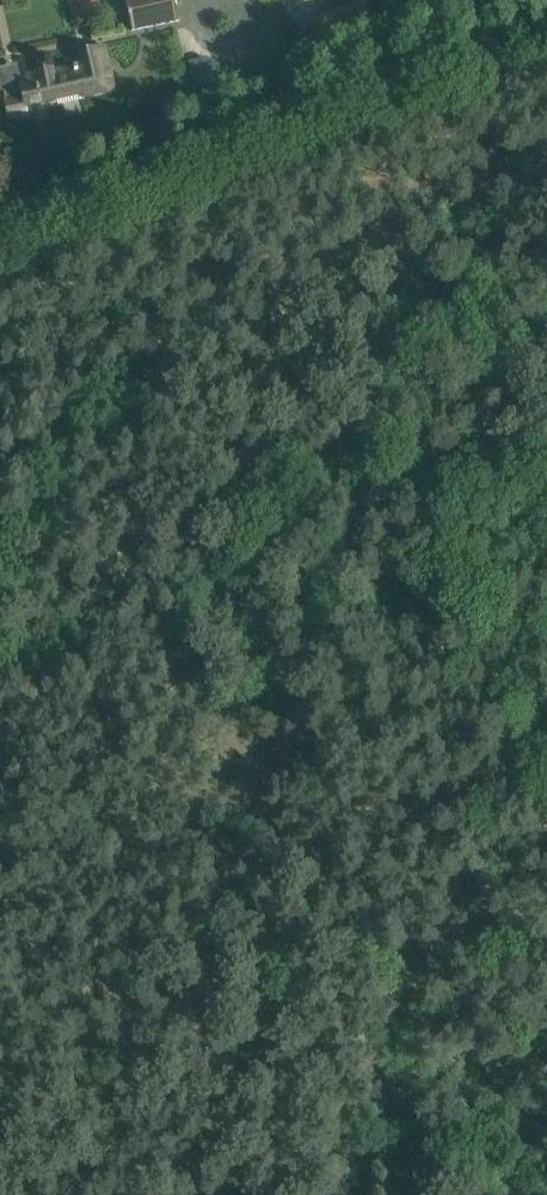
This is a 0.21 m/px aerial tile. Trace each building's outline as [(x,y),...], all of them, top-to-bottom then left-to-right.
[(132,31),(178,21),(174,0),(126,0),(132,31)] [(30,79),(20,82),(16,65),(0,68),(0,91),(4,90),(5,98),(4,98),(6,108),(0,109),(0,111),(6,109),(8,118),(28,114),(26,105),(81,93),(82,97),(114,91),(109,67),(104,46),(73,53),(76,67),(52,72),(52,68),(29,73),(30,79)]
